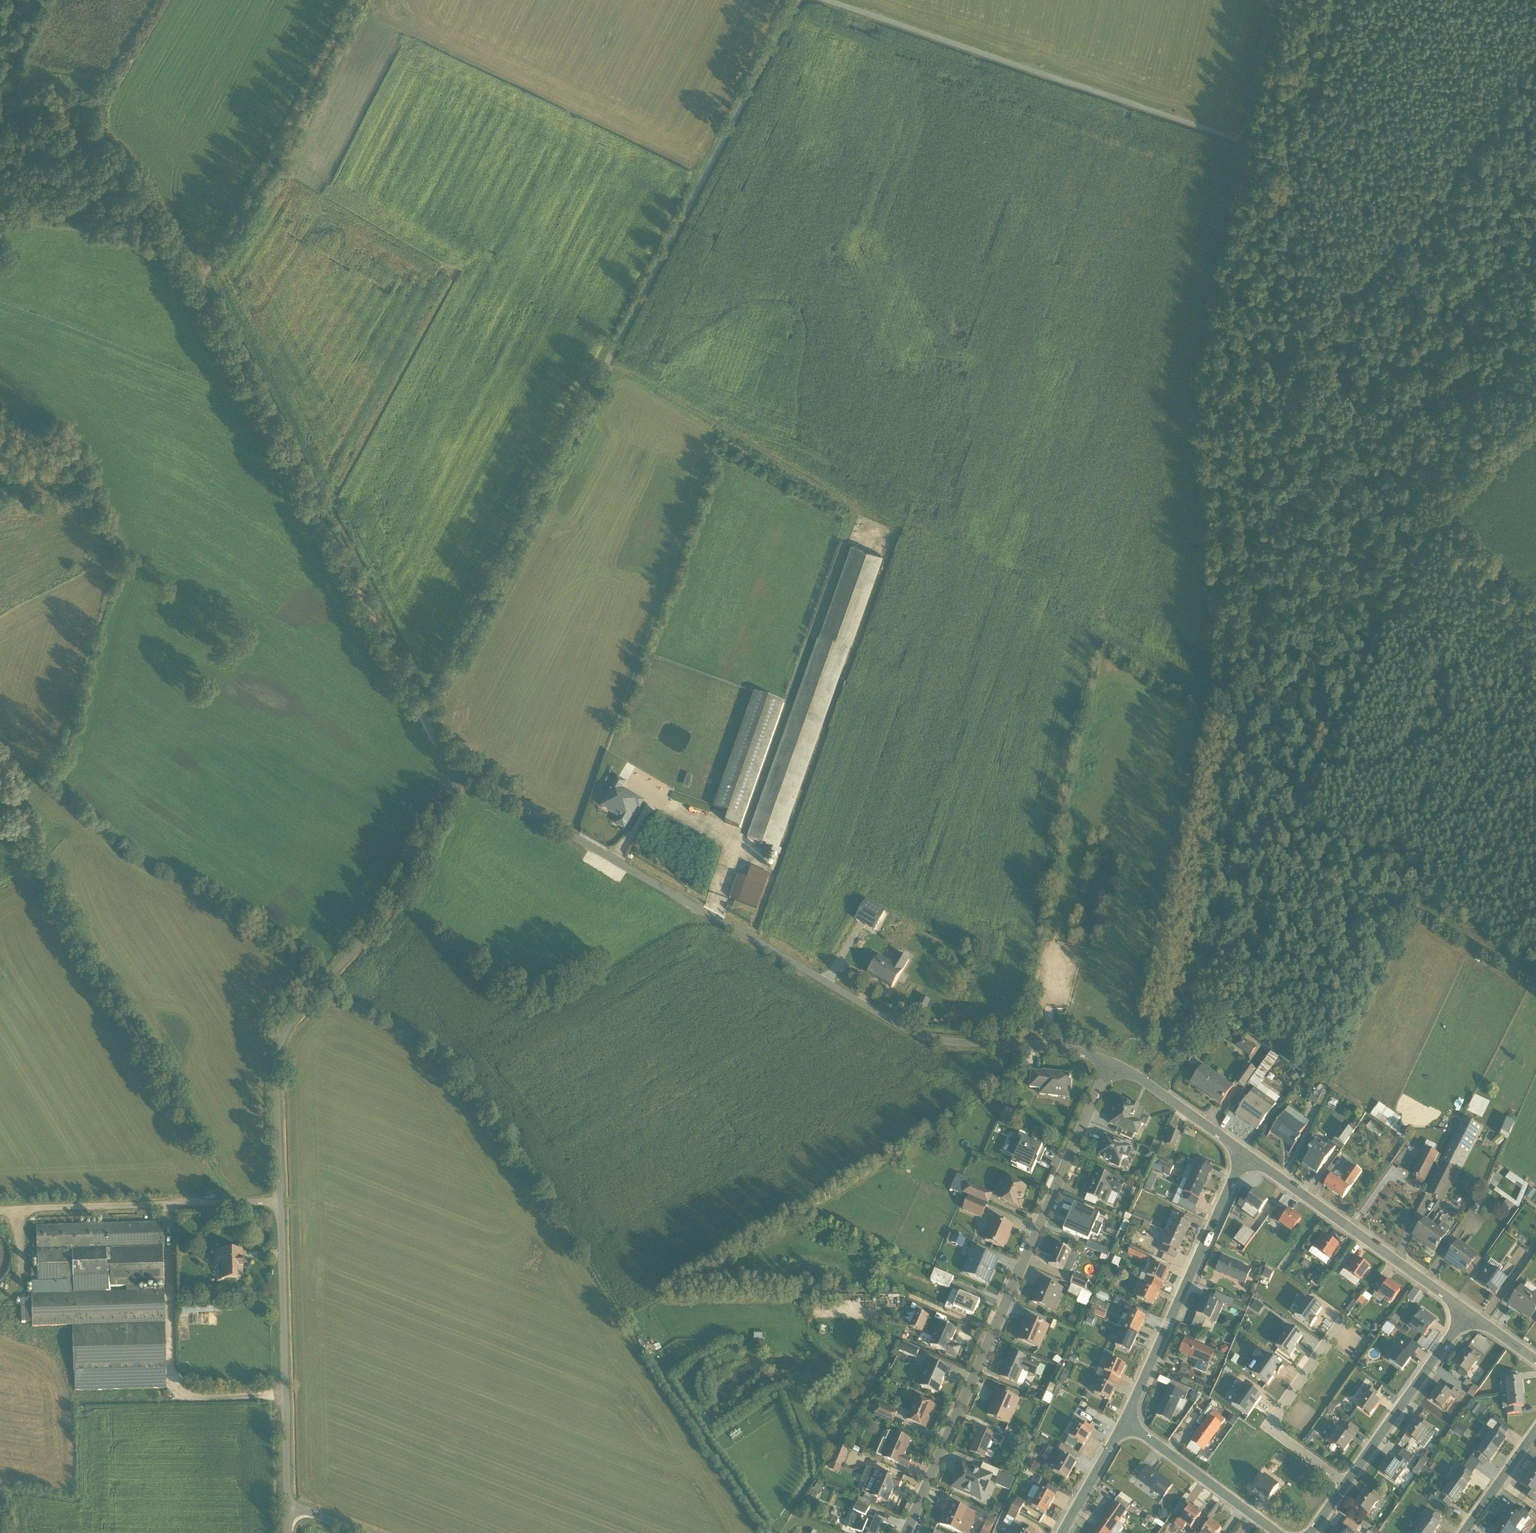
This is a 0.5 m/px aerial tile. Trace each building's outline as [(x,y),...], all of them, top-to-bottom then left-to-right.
[(745,840),(777,851),(884,555),(852,543),(745,840)] [(787,702),(755,690),(713,806),(728,812),(725,822),(741,828),(787,702)] [(639,810),(644,802),(624,790),(628,783),(618,777),(599,806),(619,818),(616,824),(625,830),(638,810),(639,810)] [(742,865),(730,897),(758,908),(770,876),(742,865)] [(885,913),(865,901),(854,920),(873,932),(885,913)] [(921,939),(907,930),(895,951),(909,959),(921,939)] [(891,963),(873,952),(861,971),(892,990),(909,961),(897,954),(891,963)] [(932,1003),(921,998),(914,1016),(922,1019),(925,1011),(929,1012),(932,1003)] [(1045,1006),(1032,1006),(1031,1022),(1044,1023),(1045,1006)] [(1241,1037),(1234,1046),(1250,1057),(1257,1046),(1250,1041),(1249,1043),(1241,1037)] [(1280,1056),(1271,1051),(1248,1085),(1253,1089),(1235,1115),(1257,1130),(1279,1098),(1260,1085),(1280,1056)] [(1255,1070),(1247,1064),(1234,1083),(1242,1089),(1255,1070)] [(1233,1086),(1203,1065),(1190,1083),(1220,1104),(1233,1086)] [(1068,1099),(1071,1075),(1031,1070),(1029,1088),(1039,1090),(1038,1095),(1068,1099)] [(1263,1083),(1277,1090),(1283,1079),(1270,1071),(1263,1083)] [(1322,1108),(1329,1092),(1320,1086),(1316,1091),(1313,1090),(1308,1102),(1322,1108)] [(1489,1101),(1473,1093),(1465,1111),(1481,1119),(1489,1101)] [(1143,1115),(1145,1111),(1119,1100),(1108,1125),(1118,1129),(1116,1134),(1132,1141),(1134,1136),(1137,1137),(1142,1125),(1146,1127),(1149,1118),(1143,1115)] [(1400,1119),(1378,1104),(1374,1110),(1369,1107),(1365,1113),(1369,1116),(1401,1138),(1404,1134),(1399,1131),(1401,1129),(1396,1126),(1400,1119)] [(1011,1125),(1016,1113),(1005,1108),(1000,1120),(1011,1125)] [(1305,1127),(1284,1112),(1270,1132),(1293,1148),(1300,1138),(1298,1136),(1305,1127)] [(1515,1119),(1505,1115),(1498,1132),(1507,1136),(1515,1119)] [(1482,1128),(1463,1118),(1456,1133),(1452,1131),(1450,1134),(1447,1133),(1439,1148),(1446,1151),(1424,1193),(1443,1202),(1482,1128)] [(1383,1131),(1370,1122),(1366,1128),(1378,1138),(1383,1131)] [(1325,1147),(1317,1141),(1301,1165),(1316,1175),(1335,1148),(1340,1151),(1356,1128),(1350,1124),(1348,1128),(1343,1125),(1331,1144),(1328,1142),(1325,1147)] [(1174,1148),(1179,1134),(1171,1131),(1173,1126),(1170,1125),(1166,1135),(1169,1136),(1166,1145),(1174,1148)] [(1046,1150),(1015,1136),(1007,1154),(1015,1158),(1012,1165),(1032,1174),(1036,1164),(1039,1165),(1046,1150)] [(1133,1149),(1104,1136),(1100,1145),(1102,1150),(1099,1158),(1109,1163),(1108,1165),(1118,1169),(1122,1160),(1128,1159),(1133,1149)] [(1160,1143),(1154,1141),(1151,1149),(1157,1151),(1160,1143)] [(1434,1145),(1426,1141),(1416,1160),(1419,1161),(1412,1176),(1417,1178),(1414,1185),(1421,1188),(1433,1165),(1437,1167),(1442,1157),(1434,1153),(1436,1150),(1432,1148),(1434,1145)] [(1187,1159),(1178,1156),(1175,1164),(1183,1167),(1187,1159)] [(1182,1177),(1184,1178),(1204,1187),(1215,1163),(1204,1158),(1201,1163),(1196,1161),(1193,1167),(1189,1165),(1182,1177)] [(1155,1159),(1153,1164),(1171,1172),(1174,1167),(1155,1159)] [(1171,1172),(1153,1164),(1151,1170),(1169,1178),(1171,1172)] [(1341,1181),(1331,1174),(1323,1185),(1342,1199),(1362,1172),(1352,1165),(1341,1181)] [(1111,1178),(1093,1170),(1083,1194),(1087,1196),(1084,1202),(1095,1206),(1098,1201),(1106,1205),(1107,1203),(1113,1206),(1125,1179),(1113,1173),(1111,1178)] [(1145,1181),(1141,1171),(1134,1174),(1138,1184),(1145,1181)] [(1006,1179),(999,1176),(995,1185),(1002,1187),(997,1199),(1021,1209),(1024,1201),(1021,1200),(1026,1189),(1005,1180),(1006,1179)] [(1184,1178),(1172,1204),(1191,1213),(1204,1187),(1184,1178)] [(957,1191),(988,1204),(992,1194),(967,1183),(966,1185),(961,1183),(957,1191)] [(1268,1201),(1254,1192),(1250,1197),(1245,1194),(1237,1204),(1243,1209),(1246,1205),(1258,1215),(1268,1201)] [(987,1205),(964,1196),(960,1207),(962,1209),(962,1211),(981,1219),(987,1205)] [(1074,1205),(1069,1218),(1099,1232),(1102,1226),(1095,1223),(1098,1216),(1074,1205)] [(1300,1220),(1284,1208),(1273,1222),(1278,1226),(1276,1229),(1283,1234),(1285,1231),(1290,1234),(1300,1220)] [(1152,1220),(1134,1212),(1132,1217),(1150,1225),(1152,1220)] [(1163,1231),(1167,1233),(1183,1240),(1192,1221),(1172,1212),(1163,1231)] [(1131,1218),(1125,1216),(1119,1231),(1125,1233),(1131,1218)] [(1012,1227),(993,1218),(983,1240),(1002,1249),(1012,1227)] [(1099,1232),(1069,1218),(1063,1231),(1087,1242),(1090,1234),(1097,1237),(1099,1232)] [(1438,1229),(1425,1219),(1413,1237),(1434,1252),(1449,1232),(1449,1228),(1444,1225),(1441,1225),(1438,1229)] [(162,1247),(162,1222),(35,1226),(36,1250),(162,1247)] [(1249,1247),(1258,1232),(1246,1225),(1237,1241),(1249,1247)] [(962,1249),(966,1240),(950,1233),(946,1241),(962,1249)] [(1167,1233),(1159,1251),(1175,1258),(1183,1240),(1167,1233)] [(1338,1247),(1321,1235),(1308,1253),(1324,1265),(1338,1247)] [(1481,1257),(1459,1241),(1445,1260),(1464,1274),(1465,1273),(1468,1276),(1481,1257)] [(1071,1252),(1056,1245),(1048,1264),(1063,1270),(1071,1252)] [(162,1247),(36,1250),(37,1269),(31,1269),(32,1276),(37,1276),(37,1282),(68,1282),(69,1294),(110,1292),(111,1287),(163,1285),(162,1247)] [(1150,1256),(1130,1248),(1127,1255),(1147,1263),(1150,1256)] [(997,1261),(973,1250),(962,1274),(986,1285),(997,1261)] [(242,1251),(215,1251),(215,1263),(220,1263),(221,1280),(243,1280),(242,1251)] [(1369,1269),(1347,1253),(1339,1264),(1344,1268),(1339,1276),(1355,1288),(1369,1269)] [(1120,1260),(1112,1256),(1108,1264),(1117,1268),(1120,1260)] [(1251,1271),(1222,1257),(1215,1271),(1244,1285),(1251,1271)] [(1502,1268),(1491,1260),(1475,1281),(1496,1296),(1507,1280),(1498,1274),(1502,1268)] [(1138,1279),(1143,1282),(1161,1289),(1168,1272),(1151,1264),(1146,1275),(1141,1273),(1138,1279)] [(1115,1270),(1109,1268),(1104,1279),(1110,1282),(1115,1270)] [(1322,1287),(1331,1276),(1321,1268),(1319,1270),(1318,1269),(1308,1281),(1316,1287),(1319,1284),(1322,1287)] [(953,1278),(935,1270),(930,1282),(948,1289),(953,1278)] [(1075,1275),(1071,1286),(1088,1293),(1092,1282),(1075,1275)] [(1400,1291),(1383,1279),(1373,1293),(1374,1294),(1371,1297),(1381,1304),(1384,1301),(1389,1305),(1400,1291)] [(1063,1291),(1041,1280),(1031,1303),(1053,1313),(1063,1291)] [(1143,1282),(1135,1299),(1153,1307),(1161,1289),(1143,1282)] [(1508,1305),(1530,1320),(1535,1310),(1535,1289),(1527,1284),(1524,1288),(1521,1286),(1508,1305)] [(1091,1294),(1071,1286),(1067,1295),(1078,1300),(1077,1303),(1086,1307),(1091,1294)] [(1419,1293),(1414,1289),(1407,1298),(1412,1302),(1419,1293)] [(72,1326),(165,1324),(164,1291),(110,1292),(69,1294),(31,1295),(31,1327),(72,1326)] [(979,1302),(952,1291),(945,1309),(965,1318),(966,1315),(973,1317),(979,1302)] [(1211,1301),(1203,1298),(1190,1326),(1201,1331),(1205,1320),(1215,1324),(1223,1307),(1227,1309),(1228,1307),(1240,1312),(1237,1317),(1242,1319),(1247,1308),(1232,1301),(1233,1300),(1215,1292),(1211,1301)] [(1361,1306),(1365,1300),(1356,1293),(1344,1311),(1348,1314),(1356,1303),(1361,1306)] [(1315,1319),(1322,1309),(1307,1299),(1306,1299),(1299,1295),(1293,1303),(1300,1308),(1294,1317),(1310,1328),(1316,1320),(1315,1319)] [(1254,1307),(1259,1313),(1265,1307),(1260,1301),(1254,1307)] [(219,1303),(179,1305),(179,1314),(219,1313),(219,1303)] [(1106,1319),(1110,1312),(1095,1305),(1092,1312),(1106,1319)] [(1435,1321),(1422,1311),(1410,1328),(1423,1337),(1435,1321)] [(929,1317),(916,1312),(910,1327),(922,1333),(929,1317)] [(1117,1327),(1122,1329),(1136,1335),(1144,1318),(1130,1312),(1128,1316),(1123,1314),(1117,1327)] [(1395,1315),(1388,1323),(1394,1328),(1401,1319),(1395,1315)] [(1049,1327),(1025,1317),(1021,1326),(1023,1327),(1017,1339),(1040,1349),(1049,1327)] [(1232,1322),(1224,1318),(1221,1326),(1229,1329),(1232,1322)] [(1388,1323),(1387,1323),(1381,1331),(1388,1337),(1394,1328),(1388,1323)] [(75,1391),(165,1389),(165,1324),(72,1326),(75,1391)] [(930,1346),(946,1353),(956,1330),(941,1324),(937,1333),(936,1332),(933,1339),(932,1338),(929,1345),(930,1345),(930,1346)] [(1293,1349),(1302,1337),(1286,1326),(1281,1332),(1285,1334),(1275,1348),(1289,1358),(1295,1350),(1293,1349)] [(1122,1329),(1114,1347),(1128,1353),(1136,1335),(1122,1329)] [(1405,1338),(1388,1361),(1401,1370),(1418,1347),(1405,1338)] [(1214,1352),(1185,1339),(1179,1353),(1208,1366),(1214,1352)] [(919,1350),(902,1343),(898,1352),(915,1359),(919,1350)] [(1228,1352),(1226,1345),(1219,1348),(1222,1354),(1228,1352)] [(1479,1359),(1466,1349),(1453,1366),(1467,1376),(1479,1359)] [(1258,1350),(1244,1370),(1267,1386),(1273,1378),(1272,1378),(1275,1374),(1277,1375),(1283,1367),(1258,1350)] [(1040,1365),(1010,1352),(999,1376),(1022,1386),(1028,1375),(1035,1378),(1040,1365)] [(1099,1368),(1096,1375),(1116,1384),(1125,1367),(1109,1359),(1104,1370),(1099,1368)] [(946,1380),(950,1371),(926,1361),(916,1385),(937,1395),(944,1379),(946,1380)] [(1505,1389),(1506,1395),(1521,1393),(1520,1379),(1517,1379),(1517,1374),(1504,1375),(1504,1381),(1500,1381),(1500,1389),(1505,1389)] [(1097,1384),(1092,1394),(1108,1402),(1116,1384),(1096,1375),(1092,1382),(1097,1384)] [(1479,1389),(1466,1380),(1463,1384),(1470,1390),(1468,1394),(1473,1398),(1479,1389)] [(1190,1389),(1171,1381),(1156,1416),(1169,1422),(1175,1410),(1180,1412),(1190,1389)] [(1056,1386),(1048,1383),(1041,1401),(1048,1404),(1056,1386)] [(1229,1405),(1248,1417),(1261,1398),(1243,1385),(1229,1405)] [(1356,1407),(1369,1416),(1379,1403),(1374,1399),(1378,1394),(1365,1385),(1361,1392),(1365,1394),(1356,1407)] [(1444,1391),(1439,1387),(1429,1401),(1445,1412),(1454,1400),(1455,1401),(1460,1394),(1448,1386),(1444,1391)] [(1020,1401),(994,1389),(989,1399),(993,1400),(986,1416),(1010,1426),(1020,1401)] [(1199,1395),(1192,1392),(1189,1398),(1195,1401),(1199,1395)] [(1522,1407),(1521,1393),(1506,1395),(1506,1401),(1502,1401),(1502,1410),(1505,1410),(1505,1415),(1521,1414),(1520,1407),(1522,1407)] [(935,1407),(915,1398),(905,1421),(925,1429),(935,1407)] [(1481,1408),(1472,1400),(1465,1409),(1474,1416),(1481,1408)] [(1338,1405),(1333,1401),(1326,1410),(1332,1414),(1338,1405)] [(898,1413),(876,1403),(870,1415),(892,1425),(898,1413)] [(1216,1410),(1209,1405),(1196,1423),(1201,1426),(1189,1442),(1201,1450),(1198,1455),(1199,1456),(1197,1459),(1202,1462),(1204,1459),(1209,1463),(1214,1455),(1206,1449),(1222,1426),(1221,1425),(1225,1420),(1214,1412),(1216,1410)] [(1097,1415),(1087,1409),(1085,1414),(1094,1419),(1097,1415)] [(1238,1420),(1231,1416),(1227,1423),(1234,1428),(1238,1420)] [(1431,1428),(1417,1419),(1405,1436),(1423,1449),(1434,1434),(1429,1430),(1431,1428)] [(1093,1429),(1077,1420),(1073,1426),(1070,1424),(1064,1435),(1068,1437),(1066,1439),(1082,1448),(1093,1429)] [(1502,1438),(1506,1433),(1491,1422),(1486,1428),(1485,1427),(1477,1438),(1484,1442),(1497,1451),(1505,1440),(1502,1438)] [(1333,1427),(1325,1440),(1343,1453),(1355,1435),(1354,1435),(1358,1429),(1350,1423),(1346,1429),(1342,1426),(1338,1431),(1333,1427)] [(1473,1435),(1458,1424),(1452,1431),(1468,1443),(1473,1435)] [(1004,1439),(977,1427),(973,1436),(976,1437),(969,1452),(984,1459),(988,1450),(990,1451),(993,1444),(1001,1447),(1004,1439)] [(910,1442),(886,1431),(876,1455),(907,1470),(911,1461),(904,1457),(910,1442)] [(1010,1434),(1006,1442),(1026,1452),(1030,1443),(1010,1434)] [(1042,1434),(1037,1442),(1045,1446),(1049,1438),(1042,1434)] [(1488,1463),(1497,1451),(1484,1442),(1477,1453),(1474,1451),(1470,1457),(1473,1459),(1470,1464),(1478,1470),(1481,1465),(1482,1466),(1486,1461),(1488,1463)] [(834,1461),(843,1465),(851,1449),(842,1445),(834,1461)] [(1080,1455),(1062,1446),(1058,1454),(1049,1449),(1043,1462),(1051,1466),(1049,1470),(1066,1479),(1080,1455)] [(1413,1458),(1403,1450),(1398,1456),(1408,1464),(1413,1458)] [(863,1451),(861,1455),(880,1464),(882,1460),(863,1451)] [(1393,1463),(1388,1459),(1378,1472),(1395,1483),(1403,1471),(1404,1472),(1408,1466),(1397,1457),(1393,1463)] [(1425,1466),(1419,1462),(1412,1472),(1417,1476),(1425,1466)] [(992,1477),(962,1464),(951,1488),(981,1501),(992,1477)] [(1172,1486),(1142,1464),(1135,1473),(1140,1476),(1137,1479),(1163,1498),(1172,1486)] [(1462,1493),(1470,1481),(1468,1480),(1471,1475),(1459,1466),(1455,1472),(1457,1473),(1449,1484),(1462,1493)] [(902,1482),(867,1467),(860,1482),(865,1484),(861,1493),(865,1494),(863,1500),(872,1504),(874,1498),(887,1504),(893,1488),(898,1490),(902,1482)] [(1427,1478),(1431,1472),(1425,1467),(1420,1473),(1427,1478)] [(1014,1480),(1000,1474),(996,1485),(1009,1491),(1014,1480)] [(1521,1486),(1525,1488),(1522,1493),(1534,1502),(1535,1499),(1535,1479),(1529,1475),(1521,1486)] [(1279,1488),(1264,1477),(1253,1492),(1268,1503),(1279,1488)] [(1454,1504),(1462,1493),(1449,1484),(1446,1482),(1439,1493),(1438,1492),(1430,1503),(1444,1513),(1451,1503),(1454,1504)] [(1045,1492),(1039,1489),(1033,1499),(1034,1500),(1030,1507),(1045,1515),(1058,1492),(1048,1487),(1045,1492)] [(1381,1499),(1366,1489),(1354,1506),(1369,1516),(1381,1499)] [(1132,1502),(1121,1493),(1095,1528),(1102,1532),(1118,1532),(1122,1527),(1118,1524),(1127,1511),(1126,1511),(1132,1502)] [(863,1500),(859,1498),(857,1502),(856,1504),(854,1503),(851,1509),(854,1511),(846,1528),(858,1532),(879,1532),(884,1522),(875,1518),(874,1520),(866,1517),(872,1504),(863,1500)] [(1016,1499),(1012,1508),(1020,1512),(1025,1503),(1016,1499)] [(946,1501),(942,1509),(944,1511),(938,1524),(958,1532),(969,1532),(977,1515),(946,1501)] [(1205,1519),(1189,1507),(1188,1509),(1180,1503),(1173,1512),(1181,1518),(1179,1520),(1178,1519),(1173,1526),(1181,1532),(1185,1526),(1194,1532),(1205,1519)] [(1422,1523),(1418,1528),(1425,1532),(1434,1532),(1439,1525),(1437,1523),(1444,1513),(1430,1503),(1425,1509),(1428,1511),(1425,1515),(1422,1513),(1418,1520),(1422,1523)] [(1038,1527),(1018,1516),(1020,1512),(1012,1508),(1006,1505),(1000,1515),(1013,1522),(1007,1532),(1035,1532),(1038,1527)] [(1501,1521),(1518,1532),(1520,1532),(1531,1518),(1516,1507),(1512,1512),(1509,1509),(1501,1521)] [(1167,1510),(1158,1511),(1158,1520),(1167,1519),(1167,1510)] [(1145,1520),(1160,1530),(1164,1525),(1156,1519),(1155,1521),(1148,1516),(1145,1520)] [(1205,1519),(1194,1532),(1219,1532),(1220,1531),(1205,1519)] [(1501,1521),(1493,1532),(1494,1532),(1518,1532),(1501,1521)] [(1363,1522),(1360,1526),(1368,1532),(1367,1532),(1378,1532),(1363,1522)] [(982,1525),(978,1532),(990,1532),(991,1529),(982,1525)] [(1341,1525),(1335,1532),(1353,1532),(1341,1525)]
